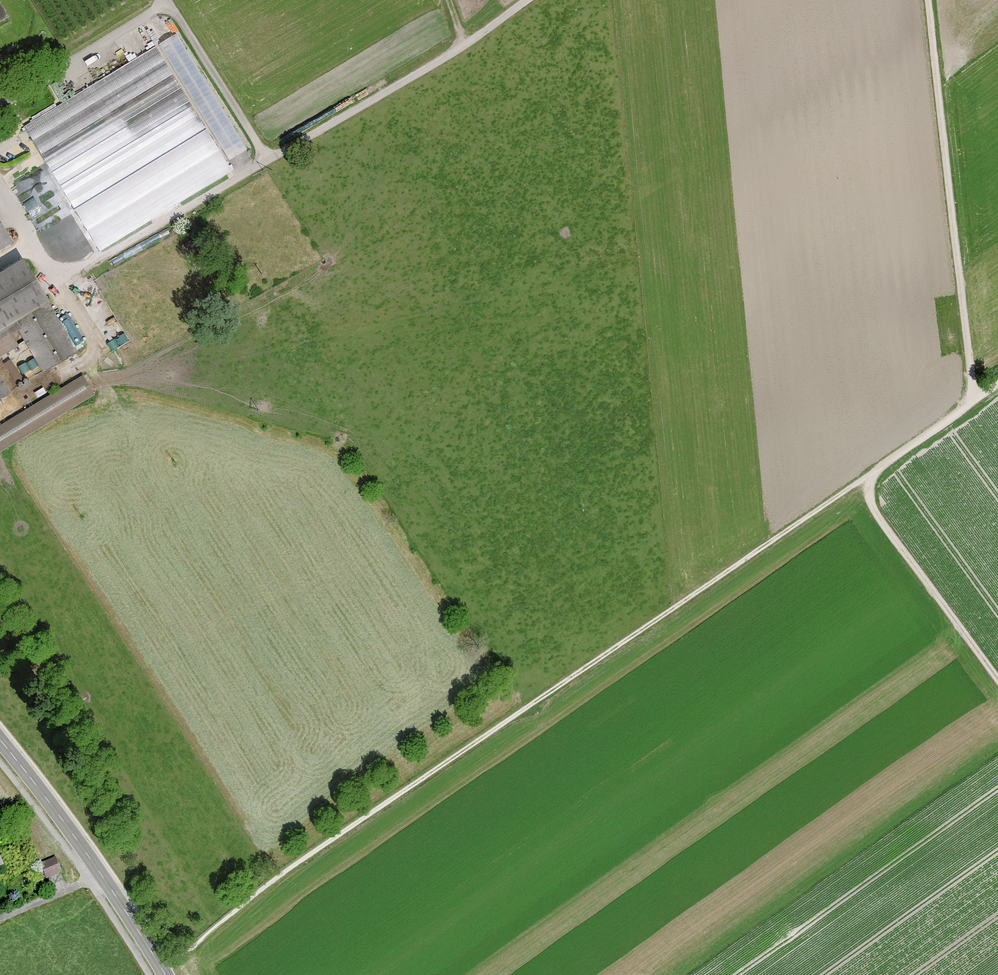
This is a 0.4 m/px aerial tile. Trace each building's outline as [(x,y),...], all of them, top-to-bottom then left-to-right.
[(206,129),(156,47),(24,127),(74,209),(206,129)] [(74,209),(100,251),(231,171),(206,129),(74,209)] [(0,226),(0,247),(9,242),(0,226)] [(17,345),(10,333),(18,328),(45,372),(77,352),(22,263),(0,276),(0,356),(17,345)] [(0,427),(0,450),(93,394),(82,377),(0,427)] [(9,393),(0,378),(0,399),(9,393)] [(55,858),(42,864),(47,877),(61,871),(55,858)]
